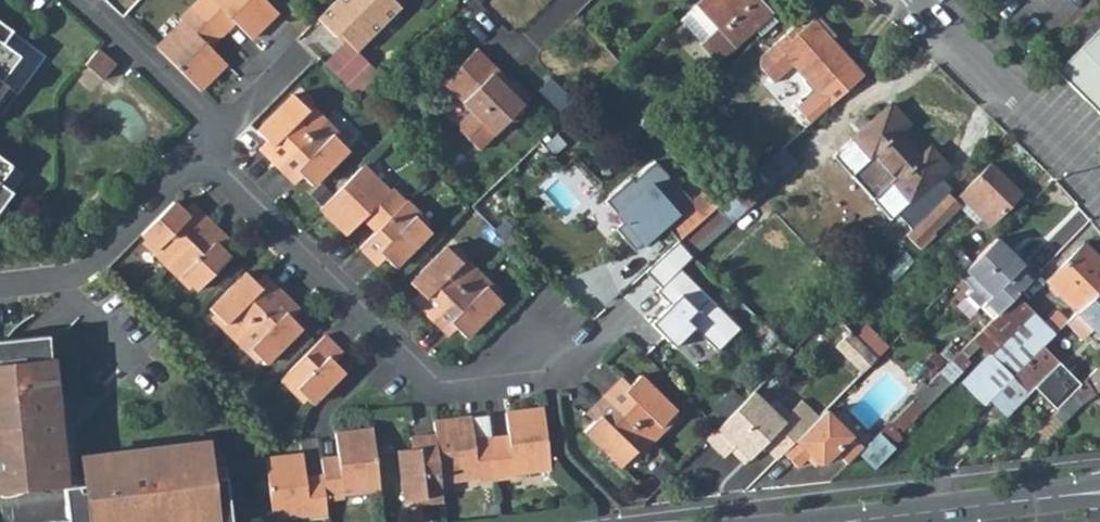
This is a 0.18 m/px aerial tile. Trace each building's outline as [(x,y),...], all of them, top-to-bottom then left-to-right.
[(194,8),(218,31),(230,19),(236,25),(252,41),(279,14),(265,0),(202,0),(194,8)] [(317,18),(335,36),(338,33),(346,41),(356,51),(401,6),(395,0),(335,0),(317,18)] [(768,13),(756,0),(701,0),(679,20),(716,61),(768,13)] [(157,49),(201,92),(228,65),(212,49),(206,44),(218,31),(194,8),(181,21),(183,23),(157,49)] [(230,19),(218,31),(224,37),(236,25),(230,19)] [(817,93),(852,63),(812,20),(791,38),(785,33),(761,55),(776,70),(788,61),(817,93)] [(1054,67),(1099,113),(1099,24),(1099,22),(1054,67)] [(9,31),(0,24),(0,43),(9,31)] [(224,37),(218,31),(206,44),(212,49),(224,37)] [(323,63),(358,96),(380,74),(356,51),(346,41),(323,63)] [(17,56),(0,43),(0,80),(17,56)] [(496,76),(474,55),(439,92),(465,116),(455,127),(455,138),(478,160),(530,105),(513,90),(512,91),(507,96),(491,81),(496,76)] [(496,76),(491,81),(507,96),(512,91),(496,76)] [(307,110),(292,95),(256,131),(266,141),(270,146),(263,154),(276,166),(288,179),(296,171),(301,176),(311,186),(347,150),(332,135),(335,132),(322,119),(309,107),(307,110)] [(884,214),(893,205),(914,228),(948,194),(951,191),(937,175),(945,167),(927,149),(920,156),(898,131),(906,124),(889,105),(833,156),(884,214)] [(270,146),(266,141),(258,149),(263,154),(270,146)] [(689,253),(692,256),(797,163),(783,147),(718,205),(678,240),(689,253)] [(11,165),(0,157),(0,180),(11,165)] [(655,158),(607,199),(644,242),(664,224),(692,201),(655,158)] [(986,226),(1018,195),(989,165),(957,198),(986,226)] [(362,166),(318,209),(345,236),(362,220),(367,214),(380,226),(403,202),(390,189),(387,191),(362,166)] [(301,176),(296,171),(288,179),(293,184),(301,176)] [(11,192),(0,184),(0,207),(11,192)] [(718,205),(705,190),(692,201),(664,224),(678,240),(718,205)] [(918,250),(960,206),(948,194),(914,228),(905,237),(918,250)] [(374,232),(358,248),(370,261),(378,253),(383,258),(393,268),(429,232),(414,217),(418,214),(404,201),(403,202),(380,226),(374,232)] [(182,212),(172,202),(140,235),(155,250),(151,253),(164,266),(208,222),(195,209),(187,217),(182,212)] [(187,217),(195,209),(190,204),(182,212),(187,217)] [(374,232),(380,226),(367,214),(362,220),(374,232)] [(222,235),(208,222),(164,266),(178,279),(181,276),(196,291),(229,258),(219,248),(214,243),(222,235)] [(525,244),(500,222),(491,232),(515,256),(525,244)] [(996,238),(1023,265),(1028,260),(1002,233),(996,238)] [(227,240),(222,235),(214,243),(219,248),(227,240)] [(974,290),(981,284),(1004,308),(1017,295),(1040,272),(1028,260),(1023,265),(996,238),(960,275),(974,290)] [(737,326),(677,266),(689,253),(678,240),(644,271),(657,285),(653,288),(666,302),(647,321),(671,345),(690,325),(714,349),(737,326)] [(1084,245),(1046,281),(1076,312),(1099,288),(1099,261),(1084,245)] [(460,263),(445,248),(408,284),(418,294),(423,299),(415,306),(427,319),(440,332),(448,325),(453,330),(462,340),(499,304),(484,289),(488,286),(475,273),(463,260),(460,263)] [(378,253),(370,261),(375,266),(383,258),(378,253)] [(249,349),(264,364),(300,327),(290,318),(285,313),(293,305),(280,292),(268,280),(260,287),(255,283),(245,273),(209,309),(224,324),(221,327),(234,340),(246,352),(249,349)] [(260,287),(268,280),(262,275),(255,283),(260,287)] [(1004,308),(981,284),(974,290),(997,314),(1004,308)] [(1076,312),(1066,323),(1064,325),(1082,342),(1093,330),(1099,337),(1099,288),(1076,312)] [(423,299),(418,294),(410,301),(415,306),(423,299)] [(997,314),(965,346),(909,402),(919,412),(970,362),(966,358),(978,346),(987,358),(961,383),(983,406),(988,401),(1041,347),(1064,325),(1066,323),(1053,311),(1043,322),(1017,295),(1004,308),(997,314)] [(298,310),(293,305),(285,313),(290,318),(298,310)] [(448,325),(440,332),(445,337),(453,330),(448,325)] [(837,345),(863,372),(879,357),(852,330),(837,345)] [(336,348),(323,335),(279,378),(292,392),(295,389),(310,404),(343,372),(333,362),(328,356),(336,348)] [(31,490),(29,470),(59,466),(42,336),(0,341),(0,498),(31,490)] [(1041,347),(988,401),(1002,416),(1030,387),(1054,410),(1070,393),(1077,386),(1041,347)] [(341,353),(336,348),(328,356),(333,362),(341,353)] [(660,427),(675,412),(638,376),(628,386),(623,391),(616,384),(603,396),(591,409),(599,417),(594,422),(584,432),(621,468),(635,452),(638,455),(651,443),(663,430),(660,427)] [(628,386),(621,379),(616,384),(623,391),(628,386)] [(1054,410),(1050,414),(1057,421),(1077,401),(1070,393),(1054,410)] [(766,412),(750,396),(718,429),(702,444),(718,460),(725,454),(729,449),(744,464),(757,450),(772,464),(778,457),(814,421),(798,405),(786,418),(773,405),(766,412)] [(919,412),(909,402),(885,426),(895,436),(919,412)] [(549,469),(542,408),(504,413),(507,435),(508,444),(491,446),(495,479),(514,477),(513,473),(549,469)] [(591,409),(586,414),(594,422),(599,417),(591,409)] [(814,421),(778,457),(793,472),(805,459),(813,468),(820,467),(831,457),(843,468),(859,451),(822,414),(814,421)] [(476,481),(495,479),(491,446),(474,448),(473,440),(470,417),(432,422),(434,435),(437,458),(438,466),(440,483),(476,478),(476,481)] [(380,490),(372,429),(334,434),(337,457),(338,464),(321,467),(322,474),(323,483),(325,500),(344,497),(343,494),(380,490)] [(437,458),(434,435),(416,437),(417,448),(410,448),(396,450),(402,501),(423,499),(423,503),(442,501),(442,500),(440,483),(438,466),(437,458)] [(507,435),(490,438),(491,446),(508,444),(507,435)] [(416,437),(409,438),(410,448),(417,448),(416,437)] [(490,438),(473,440),(474,448),(491,446),(490,438)] [(226,477),(211,478),(210,469),(206,442),(112,454),(114,474),(83,478),(84,485),(86,503),(64,506),(66,520),(51,521),(231,521),(226,477)] [(725,454),(739,468),(744,464),(729,449),(725,454)] [(80,457),(83,478),(114,474),(112,454),(80,457)] [(308,518),(326,516),(325,500),(323,483),(305,484),(305,476),(302,454),(264,458),(271,519),(308,515),(308,518)] [(337,457),(320,459),(321,467),(338,464),(337,457)] [(322,474),(305,476),(305,484),(323,483),(322,474)] [(84,485),(62,487),(64,506),(86,503),(84,485)]
